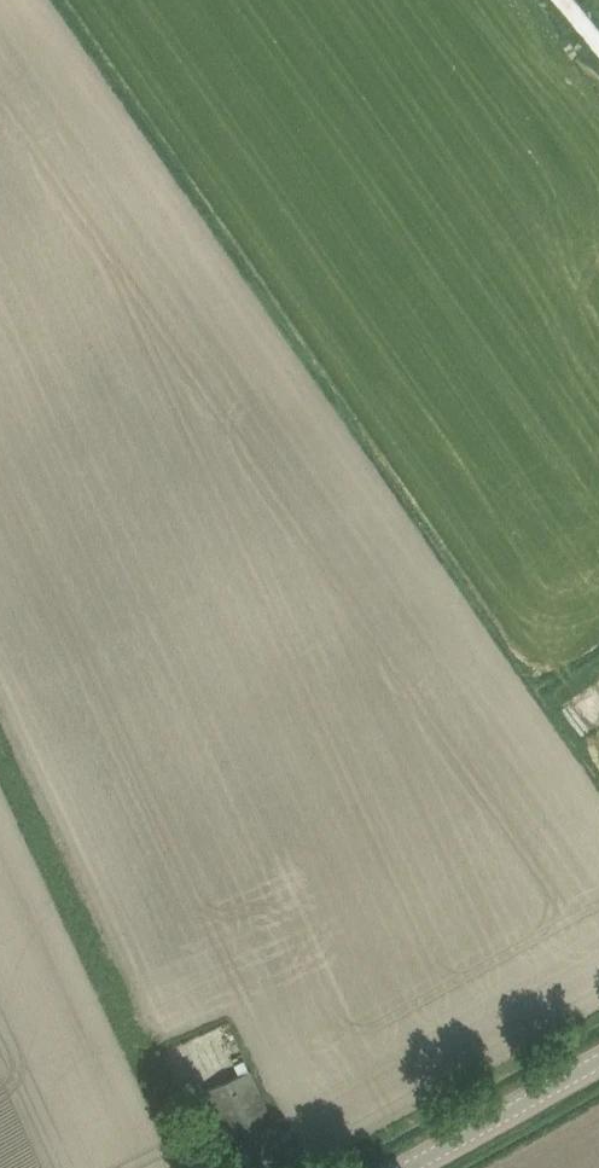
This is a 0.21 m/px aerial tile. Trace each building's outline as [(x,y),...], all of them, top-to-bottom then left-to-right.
[(252,1069),(208,1089),(243,1166),(287,1146),(252,1069)]
